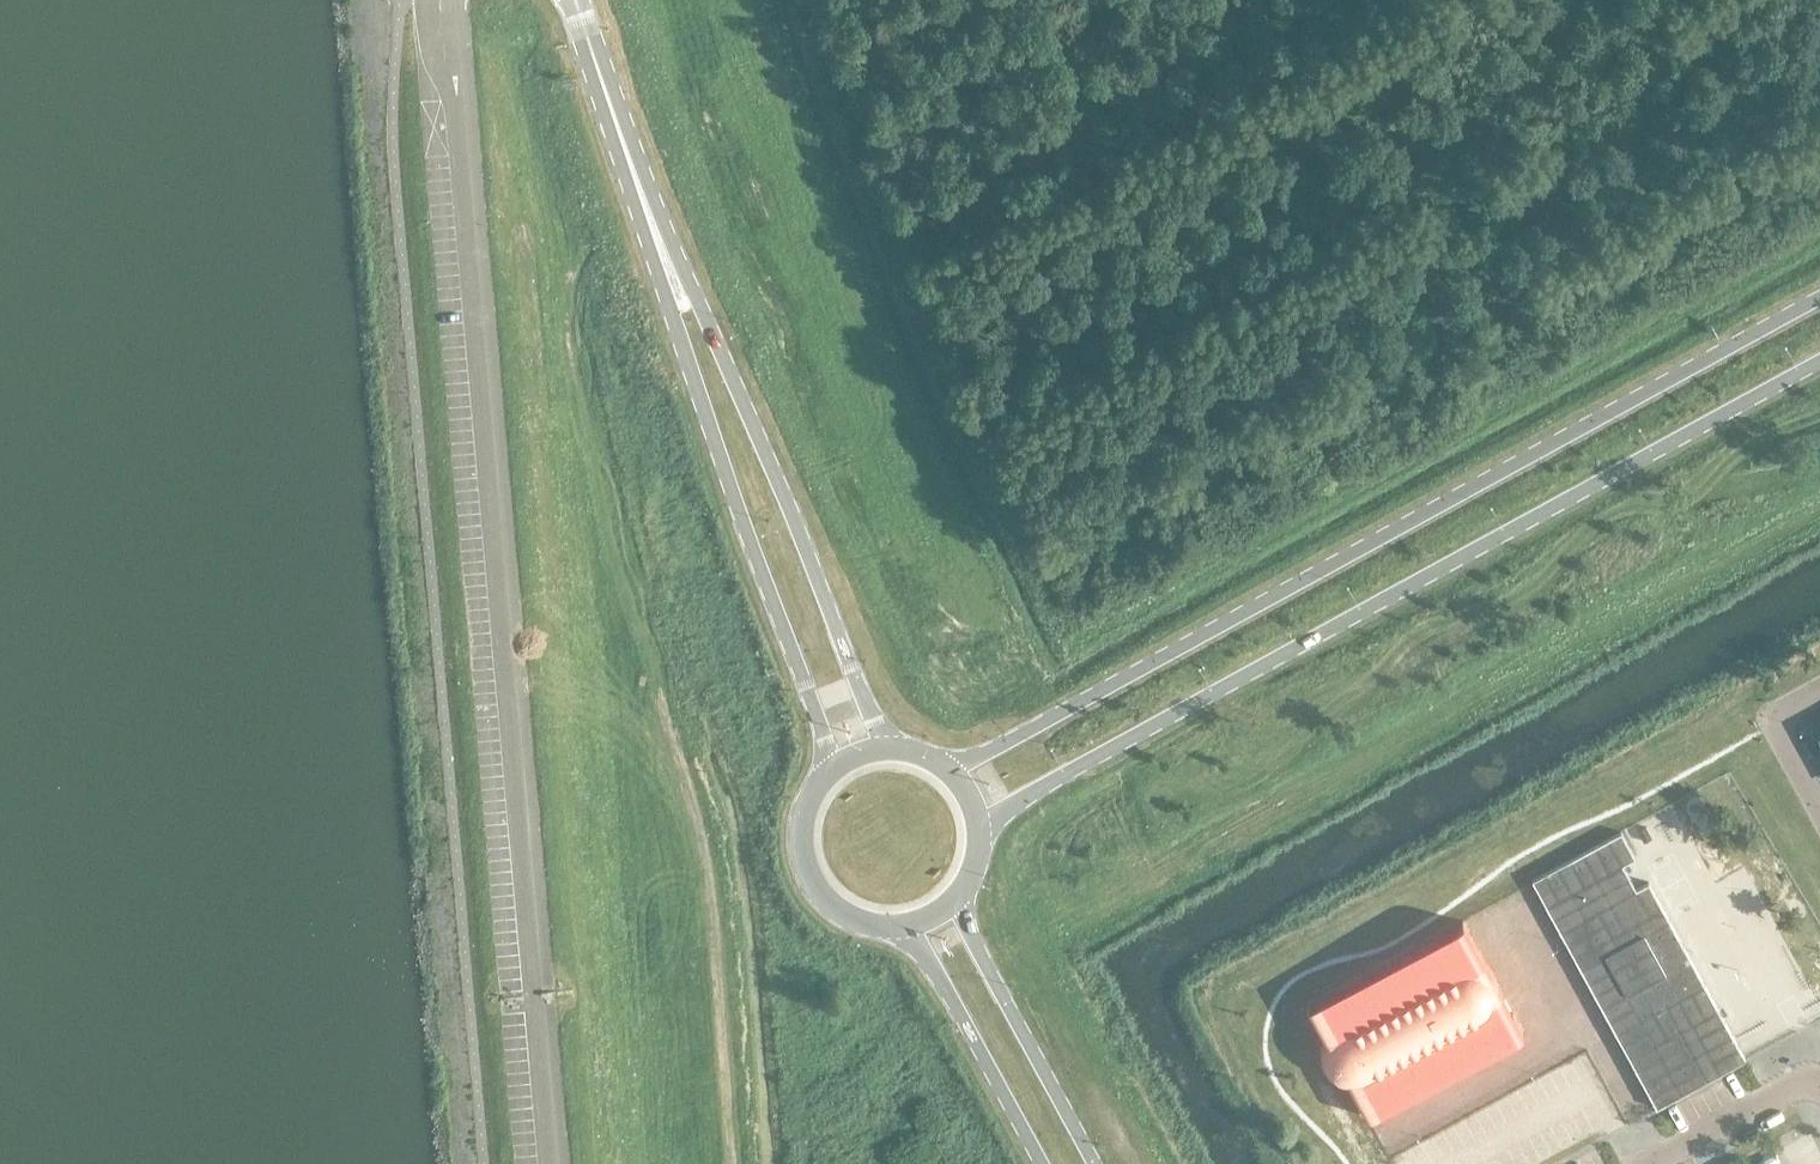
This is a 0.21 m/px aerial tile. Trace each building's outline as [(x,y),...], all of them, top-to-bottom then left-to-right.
[(1620,833),(1532,881),(1656,1108),(1658,1106),(1733,1066),(1744,1060),(1648,883),(1635,890),(1621,865),(1634,858),(1620,833)] [(1366,1117),(1522,1031),(1497,986),(1496,982),(1495,979),(1494,976),(1493,974),(1491,972),(1489,969),(1487,967),(1486,966),(1462,922),(1306,1007),(1317,1027),(1318,1029),(1319,1031),(1320,1036),(1321,1040),(1321,1043),(1319,1049),(1319,1053),(1319,1057),(1320,1060),(1321,1064),(1323,1068),(1325,1071),(1327,1074),(1330,1076),(1333,1078),(1336,1080),(1343,1083),(1344,1084),(1348,1087),(1351,1091),(1354,1095),(1366,1117)]
